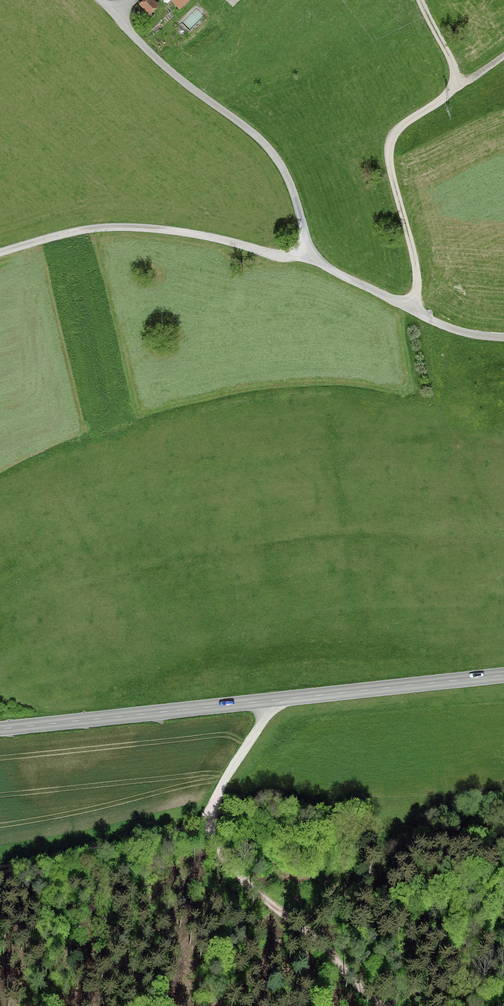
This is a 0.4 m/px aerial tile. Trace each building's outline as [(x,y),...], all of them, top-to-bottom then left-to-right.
[(150,0),(144,0),(140,4),(148,13),(155,5),(150,0)]
